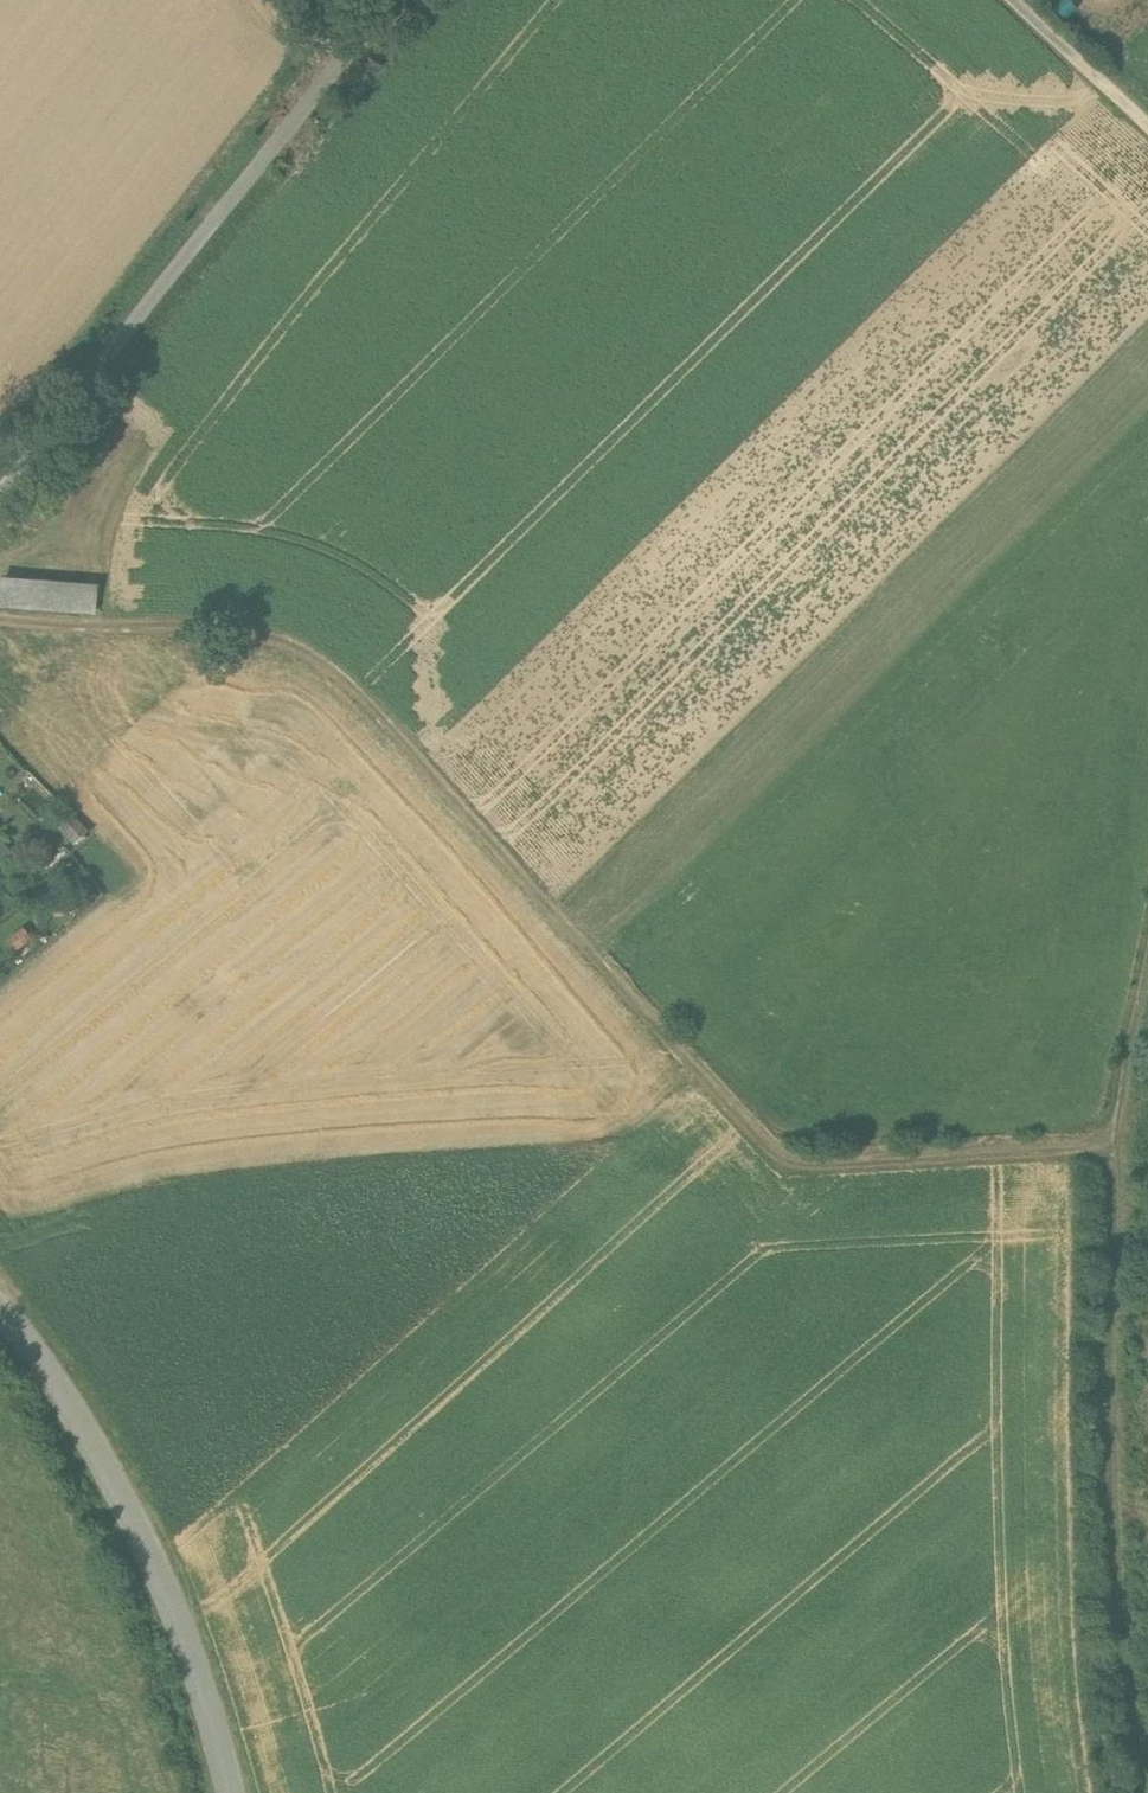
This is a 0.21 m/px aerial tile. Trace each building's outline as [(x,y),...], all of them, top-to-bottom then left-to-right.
[(0,583),(0,603),(96,611),(98,591),(0,583)]
